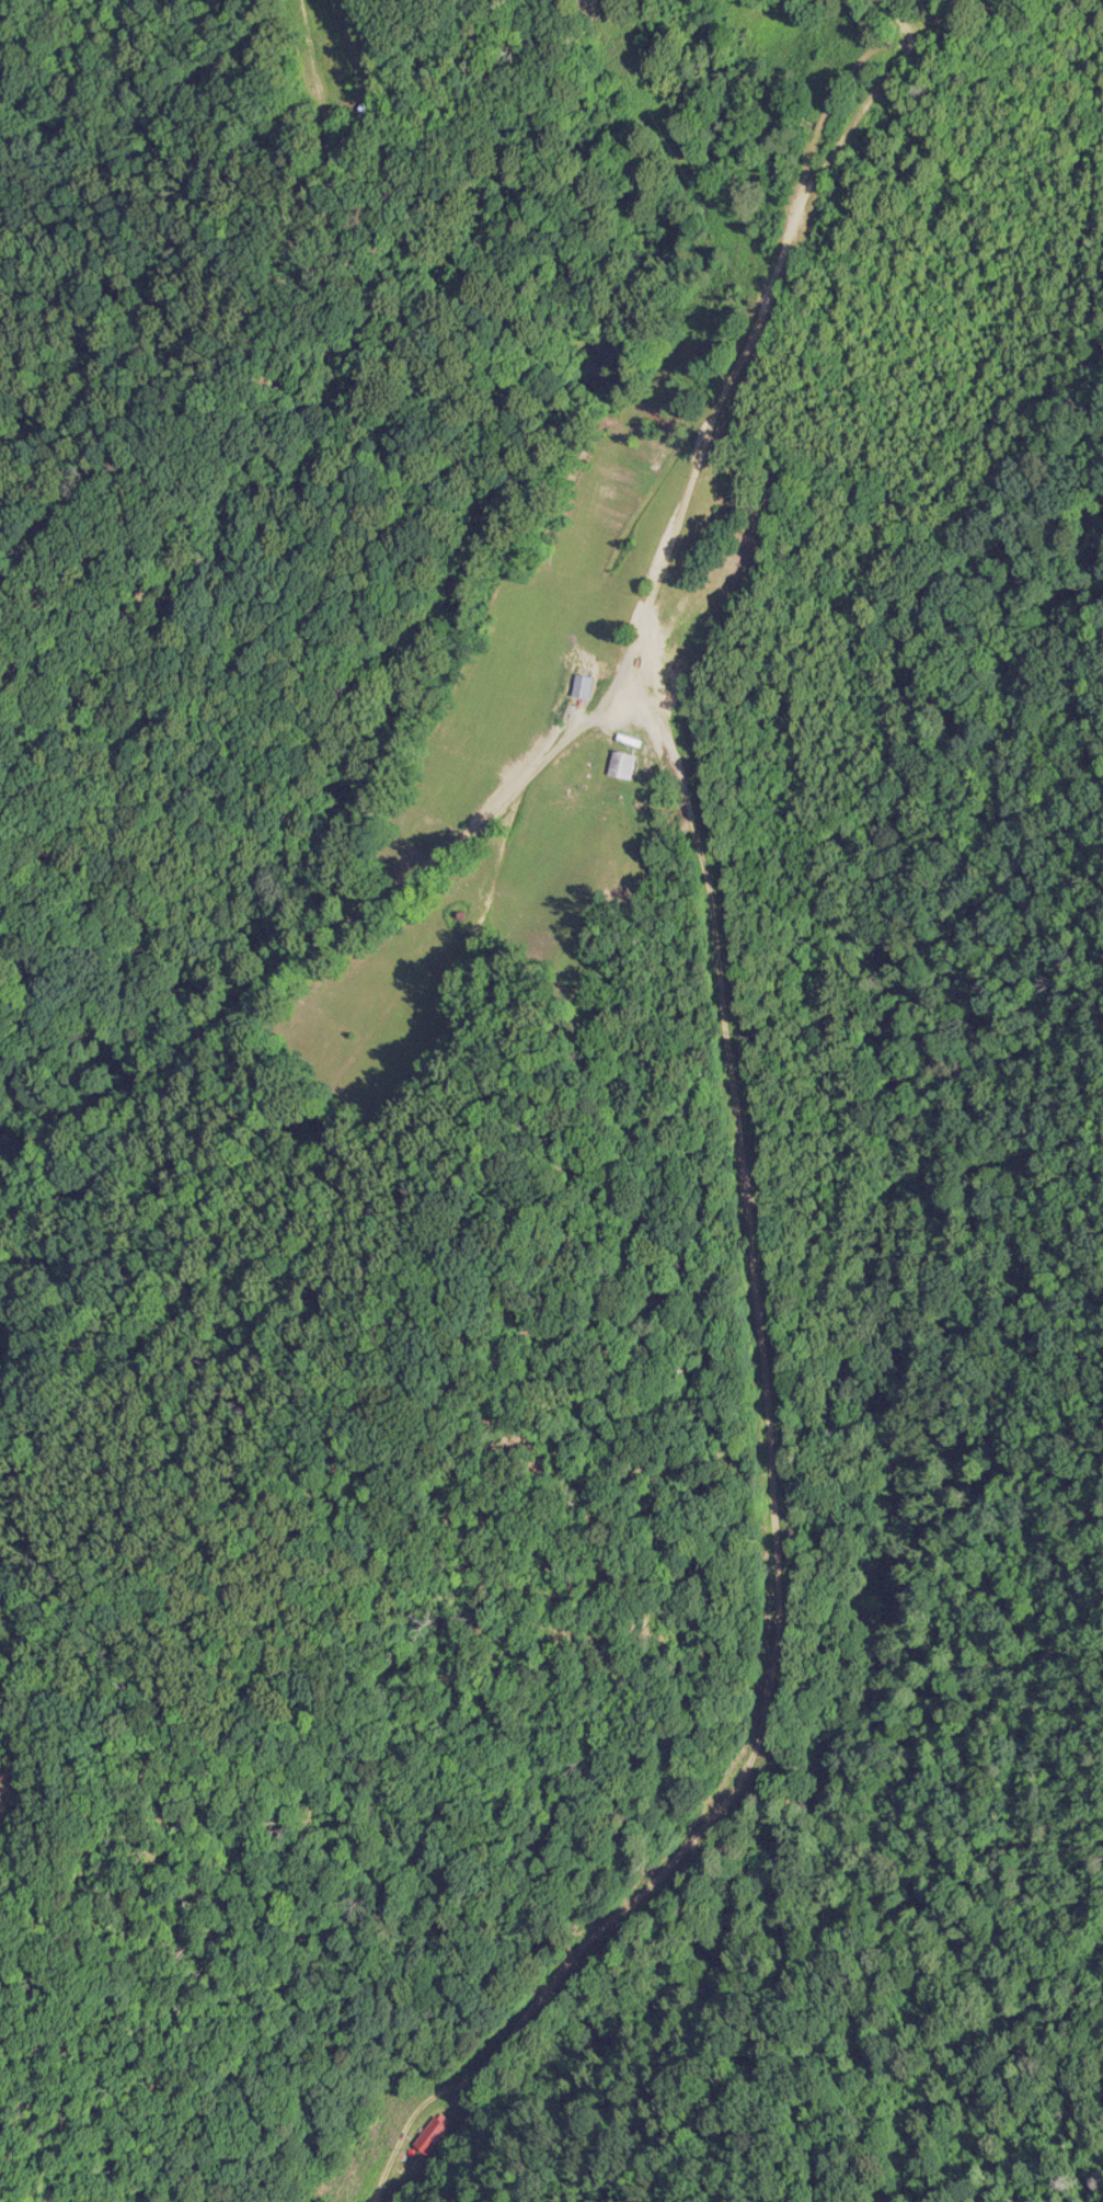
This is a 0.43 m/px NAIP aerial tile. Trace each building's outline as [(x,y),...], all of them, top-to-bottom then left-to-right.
[(628,780),(635,755),(611,749),(604,773),(628,780)] [(435,2112),(414,2144),(434,2156),(454,2125),(435,2112)]
